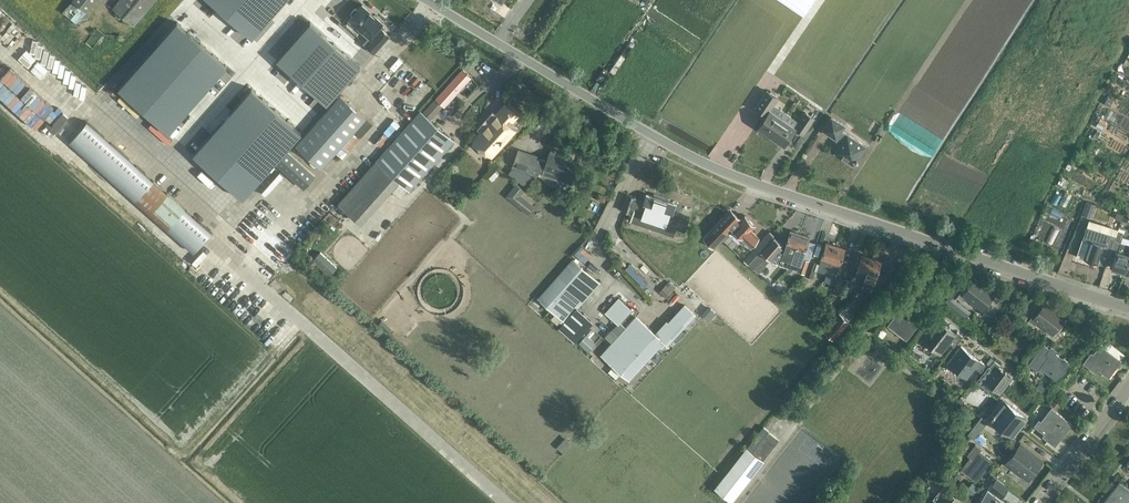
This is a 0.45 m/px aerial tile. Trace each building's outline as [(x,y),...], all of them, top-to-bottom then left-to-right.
[(63,12),(77,23),(87,11),(97,0),(73,0),(63,12)] [(113,8),(134,25),(155,0),(120,0),(113,8)] [(194,3),(239,42),(241,39),(271,2),(268,0),(196,0),(194,3)] [(804,14),(814,0),(783,0),(804,14)] [(384,23),(363,5),(359,10),(357,9),(356,9),(352,12),(353,14),(354,15),(350,20),(370,38),(365,44),(375,53),(390,36),(381,27),(384,23)] [(178,20),(119,86),(169,130),(227,65),(178,20)] [(313,36),(279,74),(323,112),(357,74),(313,36)] [(57,76),(67,66),(57,56),(47,66),(57,76)] [(61,78),(73,89),(82,78),(70,68),(61,78)] [(462,69),(436,99),(445,107),(471,77),(462,69)] [(471,77),(466,86),(472,90),(477,81),(471,77)] [(254,89),(194,156),(244,199),(277,164),(288,151),(303,133),(254,89)] [(768,91),(756,107),(769,116),(766,121),(764,120),(759,127),(765,132),(766,130),(772,134),(787,113),(774,104),(778,98),(768,91)] [(44,121),(53,111),(33,92),(24,102),(44,121)] [(322,169),(336,153),(343,159),(360,139),(353,133),(367,118),(340,95),(296,145),(322,169)] [(519,115),(507,105),(486,128),(487,129),(478,138),(484,144),(482,147),(491,155),(502,143),(503,144),(516,130),(510,125),(519,115)] [(378,161),(377,160),(345,196),(366,214),(397,179),(410,190),(454,140),(421,111),(394,143),(378,161)] [(807,112),(804,116),(795,128),(801,132),(803,134),(815,117),(807,112)] [(787,113),(772,134),(778,139),(777,140),(784,145),(789,138),(787,136),(794,126),(798,120),(787,113)] [(866,146),(842,130),(845,126),(832,117),(824,130),(837,139),(837,138),(839,139),(839,143),(841,144),(835,152),(854,165),(857,160),(857,161),(859,159),(858,158),(866,146)] [(211,232),(87,122),(70,142),(194,252),(211,232)] [(535,171),(572,184),(579,166),(570,163),(571,159),(559,155),(557,158),(549,155),(546,162),(539,159),(539,158),(519,150),(514,166),(534,173),(535,171)] [(288,151),(277,164),(305,189),(316,176),(288,151)] [(511,185),(502,177),(499,181),(508,189),(511,185)] [(516,184),(506,197),(528,215),(535,206),(522,195),(525,191),(516,184)] [(641,215),(647,217),(646,222),(667,229),(669,225),(676,204),(647,195),(645,202),(636,199),(636,198),(627,195),(622,210),(640,217),(641,215)] [(731,209),(704,237),(715,248),(729,234),(738,243),(743,238),(751,246),(759,238),(751,230),(756,226),(745,215),(741,219),(731,209)] [(1120,227),(1124,213),(1114,210),(1110,224),(1120,227)] [(1110,256),(1119,231),(1089,221),(1084,238),(1090,240),(1085,259),(1099,263),(1102,253),(1104,254),(1110,256)] [(245,226),(243,228),(261,246),(263,243),(245,226)] [(784,252),(782,257),(792,261),(794,255),(801,234),(791,231),(784,252)] [(1125,272),(1128,260),(1128,255),(1118,251),(1124,233),(1119,231),(1110,256),(1116,258),(1112,268),(1119,270),(1119,272),(1124,274),(1125,272)] [(794,255),(792,261),(801,264),(798,272),(806,274),(810,260),(803,258),(810,237),(801,234),(794,255)] [(759,253),(748,264),(754,269),(764,259),(765,257),(764,257),(765,256),(770,260),(775,255),(783,246),(774,238),(760,253),(759,253)] [(810,260),(806,274),(824,280),(827,273),(829,267),(836,246),(826,243),(819,264),(810,260)] [(829,267),(827,273),(836,276),(838,270),(845,249),(836,246),(829,267)] [(338,268),(320,251),(314,257),(333,274),(338,268)] [(863,255),(858,269),(854,268),(852,275),(855,276),(865,279),(872,258),(863,255)] [(882,261),(872,258),(865,279),(874,282),(882,261)] [(599,284),(572,260),(539,299),(566,322),(599,284)] [(939,272),(933,267),(928,274),(934,278),(939,272)] [(847,296),(850,288),(852,282),(845,279),(845,277),(839,275),(834,287),(841,290),(840,293),(847,296)] [(966,298),(978,307),(983,312),(996,295),(975,279),(965,292),(962,289),(957,296),(964,301),(966,298)] [(666,286),(661,292),(665,296),(670,290),(666,286)] [(230,293),(226,297),(244,315),(248,311),(230,293)] [(920,304),(910,296),(888,325),(907,340),(925,317),(917,311),(916,312),(915,310),(920,304)] [(949,297),(945,301),(953,306),(956,302),(949,297)] [(626,328),(620,322),(632,309),(619,298),(606,313),(618,324),(615,327),(621,333),(602,355),(613,365),(630,380),(664,342),(668,345),(688,323),(686,321),(694,313),(685,305),(669,323),(667,322),(656,334),(636,317),(626,328)] [(1046,302),(1035,316),(1033,314),(1029,320),(1036,325),(1037,323),(1053,335),(1067,318),(1046,302)] [(928,307),(925,312),(931,317),(935,312),(928,307)] [(824,330),(834,338),(849,321),(839,313),(824,330)] [(937,325),(924,342),(942,356),(951,344),(956,348),(964,337),(959,333),(958,335),(945,325),(947,322),(940,317),(935,323),(937,325)] [(579,341),(589,350),(597,342),(586,333),(579,341)] [(1043,344),(1029,363),(1038,370),(1040,367),(1057,379),(1069,363),(1055,353),(1057,351),(1051,346),(1049,349),(1043,344)] [(967,378),(975,367),(981,372),(986,365),(980,361),(979,362),(967,352),(968,350),(962,345),(957,352),(960,354),(951,365),(967,378)] [(1122,361),(1101,345),(1093,354),(1091,353),(1084,363),(1096,373),(1098,370),(1109,378),(1122,361)] [(990,365),(978,381),(998,397),(1013,377),(1000,367),(1002,364),(996,360),(992,366),(990,365)] [(1101,383),(1112,390),(1117,383),(1105,375),(1101,383)] [(989,401),(977,388),(965,399),(977,412),(989,401)] [(1057,399),(1052,405),(1056,408),(1060,402),(1057,399)] [(1003,400),(990,418),(1013,436),(1026,419),(1003,400)] [(1073,424),(1051,408),(1041,421),(1039,420),(1035,426),(1045,434),(1043,436),(1055,446),(1073,424)] [(769,431),(764,427),(749,446),(765,458),(779,440),(768,431),(769,431)] [(974,453),(966,464),(965,463),(961,469),(978,482),(982,477),(982,476),(993,461),(980,451),(982,449),(976,444),(971,451),(974,453)] [(1044,462),(1020,444),(1005,463),(1024,477),(1026,474),(1031,478),(1044,462)] [(717,488),(716,487),(712,494),(724,502),(730,502),(732,500),(763,461),(747,449),(717,488)] [(1000,480),(1005,474),(1000,470),(995,476),(1000,480)] [(996,479),(991,475),(988,480),(993,484),(996,479)] [(997,479),(989,489),(1002,498),(1009,489),(997,479)] [(1128,498),(1128,489),(1121,483),(1105,502),(1125,502),(1128,498)] [(933,499),(936,501),(934,502),(961,502),(962,501),(943,486),(933,499)] [(987,490),(977,502),(1004,502),(987,490)]
